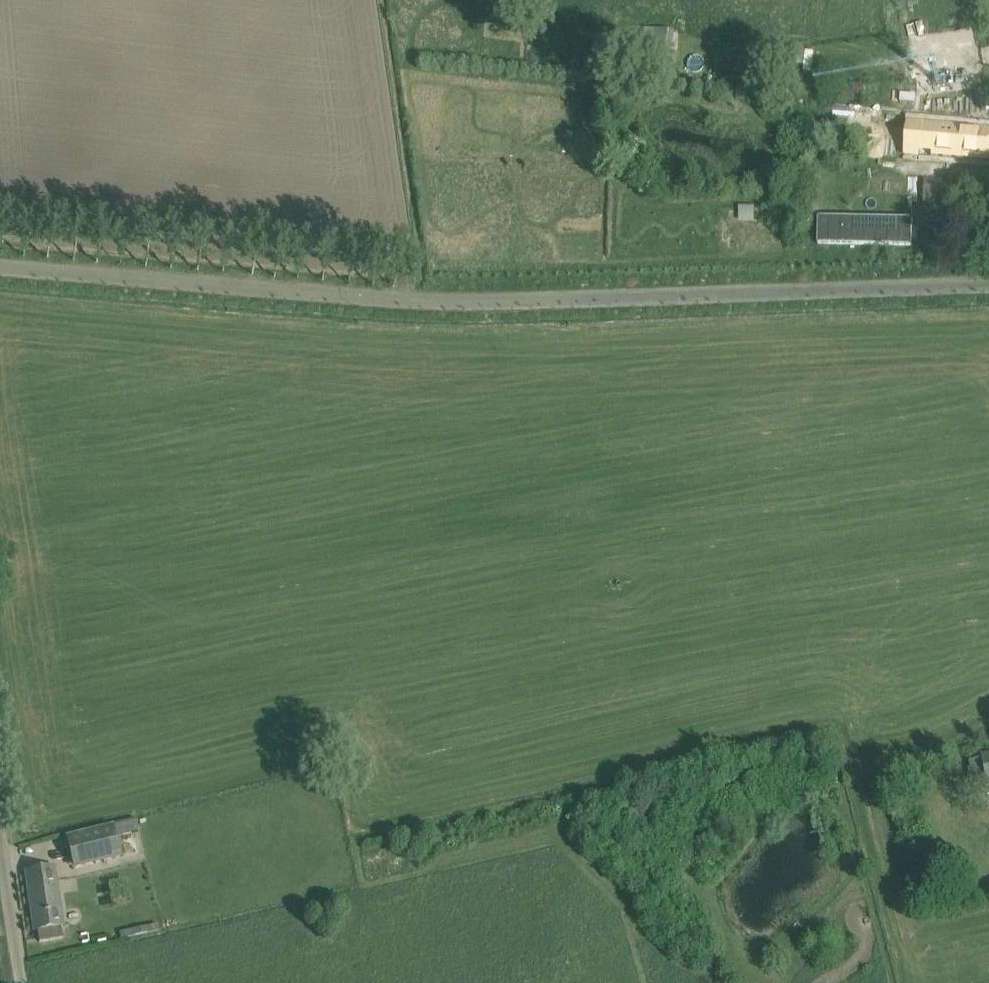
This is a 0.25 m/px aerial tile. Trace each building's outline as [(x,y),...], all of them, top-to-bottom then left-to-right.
[(652,28),(650,53),(670,55),(672,30),(652,28)] [(908,121),(905,156),(919,157),(920,152),(932,153),(931,156),(988,161),(988,128),(908,121)] [(957,198),(958,181),(939,180),(939,181),(938,196),(957,198)] [(120,858),(112,826),(67,837),(74,864),(93,860),(94,864),(120,858)] [(61,927),(63,926),(54,868),(26,872),(35,930),(37,930),(39,942),(62,939),(61,927)] [(147,926),(132,929),(134,936),(148,933),(147,926)]
